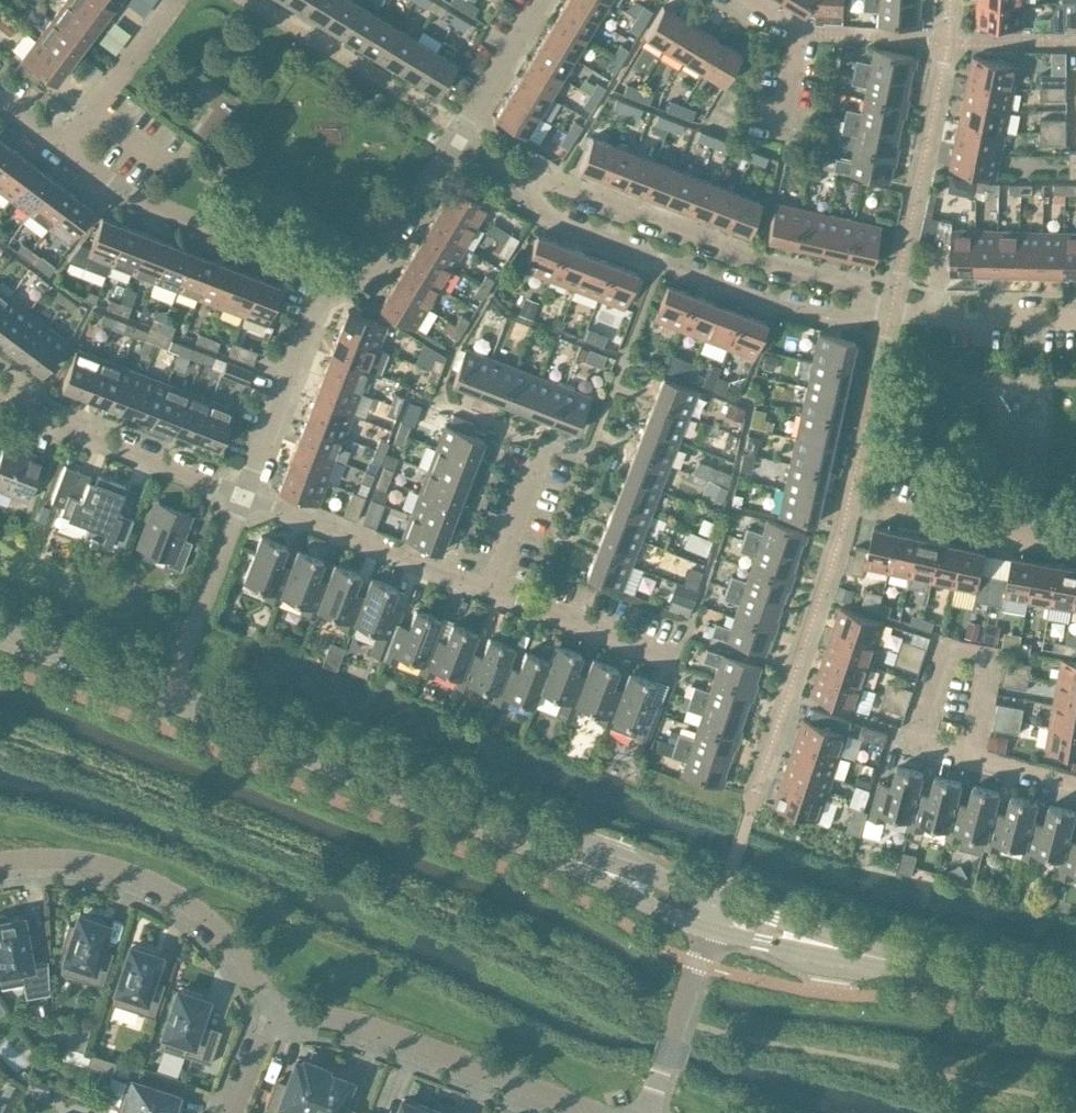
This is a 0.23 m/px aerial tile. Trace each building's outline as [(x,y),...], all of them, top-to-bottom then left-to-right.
[(66,0),(52,19),(85,44),(99,25),(66,0)] [(106,0),(66,0),(99,25),(113,6),(106,0)] [(312,0),(285,0),(284,0),(305,12),(312,0)] [(340,0),(312,0),(305,12),(325,25),(340,0)] [(363,6),(352,0),(340,0),(325,25),(345,37),(363,6)] [(466,0),(465,0),(450,0),(449,1),(461,9),(466,0)] [(478,8),(466,0),(461,9),(473,16),(478,8)] [(608,0),(566,0),(565,2),(596,20),(608,0)] [(807,13),(809,10),(815,14),(815,23),(816,23),(816,21),(844,23),(845,0),(786,0),(807,13)] [(922,1),(913,0),(865,0),(864,9),(881,10),(880,24),(920,27),(922,1)] [(1025,3),(980,0),(978,0),(977,23),(1024,26),(1025,3)] [(1065,0),(1065,27),(1066,27),(1066,26),(1075,26),(1075,0),(1065,0)] [(584,38),(596,20),(565,2),(554,20),(584,38)] [(645,22),(652,10),(644,5),(637,17),(645,22)] [(663,47),(682,17),(663,5),(644,36),(663,47)] [(364,49),(383,18),(363,6),(345,37),(364,49)] [(453,23),(458,14),(446,7),(441,15),(453,23)] [(469,22),(458,14),(453,23),(464,30),(469,22)] [(638,34),(645,22),(637,17),(630,29),(638,34)] [(682,59),(701,28),(682,17),(663,47),(682,59)] [(383,60),(402,30),(383,18),(364,49),(383,60)] [(85,44),(52,19),(37,38),(71,63),(85,44)] [(573,57),(584,38),(554,20),(543,39),(573,57)] [(704,71),(722,41),(701,28),(682,59),(704,71)] [(404,72),(422,42),(402,30),(383,60),(404,72)] [(71,63),(37,38),(15,68),(36,84),(44,73),(56,82),(71,63)] [(561,77),(573,57),(543,39),(531,59),(561,77)] [(723,83),(741,53),(722,41),(704,71),(723,83)] [(422,84),(441,54),(422,42),(404,72),(422,84)] [(622,60),(629,49),(621,44),(613,55),(622,60)] [(876,48),(874,62),(857,58),(855,70),(911,82),(916,56),(876,48)] [(438,93),(456,63),(441,54),(422,84),(438,93)] [(614,72),(622,60),(613,55),(606,67),(614,72)] [(974,55),(969,78),(1015,88),(1020,65),(974,55)] [(549,96),(561,77),(531,59),(519,77),(549,96)] [(906,106),(911,82),(855,70),(852,82),(868,86),(866,98),(906,106)] [(1067,74),(1067,73),(1041,73),(1041,86),(1067,86),(1067,74)] [(537,117),(549,96),(519,77),(507,98),(537,117)] [(1011,110),(1015,88),(969,78),(964,100),(1011,110)] [(209,81),(198,94),(217,112),(229,99),(209,81)] [(598,99),(606,87),(597,82),(590,94),(598,99)] [(636,98),(639,89),(627,84),(623,93),(636,98)] [(1067,87),(1067,86),(1041,86),(1041,99),(1067,99),(1067,98),(1067,87)] [(652,94),(639,89),(636,98),(649,103),(652,94)] [(591,110),(598,99),(590,94),(583,105),(591,110)] [(526,135),(537,117),(507,98),(496,116),(526,135)] [(626,112),(629,103),(617,98),(613,107),(626,112)] [(901,131),(906,106),(866,98),(863,111),(847,107),(845,119),(901,131)] [(679,114),(682,105),(669,100),(666,109),(679,114)] [(1006,132),(1011,110),(964,100),(960,122),(1006,132)] [(639,117),(642,108),(629,103),(626,112),(639,117)] [(692,119),(695,110),(682,105),(679,114),(692,119)] [(668,128),(671,119),(658,114),(655,123),(668,128)] [(1067,119),(1067,118),(1041,118),(1041,131),(1067,131),(1067,130),(1067,119)] [(681,133),(684,124),(671,119),(668,128),(681,133)] [(896,155),(901,131),(845,119),(842,131),(858,135),(856,147),(896,155)] [(575,137),(583,125),(574,120),(567,132),(575,137)] [(1002,153),(1006,132),(960,122),(955,144),(1002,153)] [(710,144),(713,135),(700,130),(697,139),(710,144)] [(1067,131),(1041,131),(1041,144),(1067,144),(1068,143),(1067,143),(1067,131)] [(568,148),(575,137),(567,132),(560,143),(568,148)] [(723,149),(726,140),(713,135),(710,144),(723,149)] [(597,176),(610,143),(592,136),(579,169),(597,176)] [(16,151),(0,139),(0,173),(16,151)] [(620,185),(633,152),(610,143),(597,176),(620,185)] [(997,177),(1002,153),(955,144),(951,167),(997,177)] [(751,160),(755,151),(742,146),(738,155),(751,160)] [(891,181),(896,155),(856,147),(853,160),(838,156),(835,169),(891,181)] [(35,165),(16,151),(0,173),(0,191),(10,198),(35,165)] [(764,165),(768,156),(755,151),(751,160),(764,165)] [(642,193),(654,160),(633,152),(620,185),(642,193)] [(664,201),(676,168),(654,160),(642,193),(664,201)] [(29,213),(54,180),(35,165),(10,198),(29,213)] [(684,209),(697,176),(676,168),(664,201),(684,209)] [(707,218),(720,185),(697,176),(684,209),(707,218)] [(54,180),(29,213),(48,227),(73,194),(54,180)] [(988,191),(990,182),(979,180),(977,189),(988,191)] [(477,226),(490,205),(455,183),(442,205),(477,226)] [(1021,193),(1021,183),(1010,183),(1010,193),(1021,193)] [(1033,193),(1033,183),(1021,183),(1021,193),(1033,193)] [(1066,193),(1066,183),(1055,183),(1055,193),(1066,193)] [(1066,183),(1066,193),(1075,193),(1075,183),(1066,183)] [(730,227),(742,194),(720,185),(707,218),(730,227)] [(93,209),(73,194),(48,227),(68,242),(93,209)] [(761,201),(742,194),(730,227),(748,234),(761,201)] [(795,244),(803,208),(776,202),(768,238),(795,244)] [(465,246),(477,226),(442,205),(429,225),(465,246)] [(820,250),(828,214),(803,208),(795,244),(820,250)] [(847,256),(855,220),(828,214),(820,250),(847,256)] [(110,264),(125,225),(102,216),(90,248),(81,244),(69,260),(106,274),(110,264)] [(975,271),(976,229),(952,228),(953,220),(940,218),(934,244),(952,248),(951,270),(975,271)] [(881,225),(855,220),(847,256),(872,261),(881,225)] [(132,272),(147,234),(125,225),(110,264),(132,272)] [(453,267),(465,246),(429,225),(417,245),(453,267)] [(997,272),(998,230),(976,229),(975,271),(997,272)] [(1019,272),(1020,230),(998,230),(997,272),(1019,272)] [(1042,273),(1043,231),(1020,230),(1019,272),(1042,273)] [(1064,273),(1065,231),(1043,231),(1042,273),(1064,273)] [(1065,231),(1064,273),(1075,274),(1075,232),(1065,231)] [(513,248),(519,238),(511,233),(505,243),(513,248)] [(154,281),(169,242),(147,234),(132,272),(154,281)] [(547,278),(561,243),(537,234),(524,269),(547,278)] [(22,242),(17,250),(26,257),(31,249),(22,242)] [(177,289),(192,251),(169,242),(154,281),(177,289)] [(507,258),(513,248),(505,243),(499,252),(507,258)] [(574,288),(587,254),(561,243),(547,278),(574,288)] [(440,287),(453,267),(417,245),(405,265),(440,287)] [(40,256),(31,249),(26,257),(35,263),(40,256)] [(199,298),(214,259),(192,251),(177,289),(199,298)] [(600,298),(613,263),(587,254),(574,288),(600,298)] [(221,307),(236,268),(214,259),(199,298),(221,307)] [(624,307),(638,273),(613,263),(600,298),(624,307)] [(428,307),(440,287),(405,265),(393,286),(428,307)] [(243,315),(258,276),(236,268),(221,307),(243,315)] [(488,288),(494,279),(486,274),(480,283),(488,288)] [(43,290),(49,283),(40,276),(34,283),(43,290)] [(282,285),(258,276),(243,315),(267,324),(282,285)] [(482,298),(488,288),(480,283),(474,293),(482,298)] [(679,328),(693,294),(667,284),(653,319),(679,328)] [(415,328),(428,307),(393,286),(380,307),(415,328)] [(9,296),(0,290),(0,308),(9,296)] [(62,304),(68,297),(59,290),(53,297),(62,304)] [(88,290),(84,299),(95,303),(98,294),(88,290)] [(704,338),(717,303),(693,294),(679,328),(704,338)] [(28,310),(9,296),(0,308),(0,342),(3,344),(28,310)] [(77,303),(68,297),(62,304),(71,311),(77,303)] [(117,311),(120,302),(110,298),(106,307),(117,311)] [(131,306),(120,302),(117,311),(128,315),(131,306)] [(730,348),(744,313),(717,303),(704,338),(730,348)] [(348,309),(339,332),(378,347),(387,324),(348,309)] [(22,358),(47,325),(28,310),(3,344),(22,358)] [(111,326),(115,317),(104,313),(100,322),(111,326)] [(754,357),(767,322),(744,313),(730,348),(754,357)] [(464,329),(469,319),(461,314),(455,324),(464,329)] [(161,330),(164,322),(154,317),(150,326),(160,330),(161,330)] [(133,335),(137,326),(126,322),(123,331),(133,335)] [(175,326),(164,322),(161,330),(171,335),(175,326)] [(458,339),(464,329),(455,324),(450,334),(458,339)] [(67,340),(47,325),(22,358),(42,373),(67,340)] [(144,339),(147,330),(137,326),(133,335),(144,339)] [(155,343),(159,334),(160,330),(150,326),(149,330),(147,330),(144,339),(155,343)] [(206,345),(209,336),(199,332),(195,341),(206,345)] [(388,351),(378,347),(339,332),(331,354),(369,369),(379,373),(388,351)] [(819,333),(812,362),(848,370),(855,341),(819,333)] [(220,341),(209,336),(206,345),(217,349),(220,341)] [(178,352),(182,343),(171,339),(168,348),(178,352)] [(253,363),(258,351),(233,341),(228,354),(253,363)] [(189,356),(192,347),(182,343),(178,352),(189,356)] [(85,395),(100,357),(77,348),(62,387),(85,395)] [(474,391),(488,356),(465,348),(452,382),(474,391)] [(211,365),(215,356),(204,352),(200,361),(211,365)] [(361,391),(369,369),(331,354),(322,376),(361,391)] [(502,401),(515,366),(488,356),(474,391),(502,401)] [(107,404),(122,365),(100,357),(85,395),(107,404)] [(440,371),(444,361),(435,357),(431,368),(440,371)] [(246,382),(251,370),(226,360),(221,373),(246,382)] [(843,395),(848,370),(812,362),(806,387),(843,395)] [(129,413),(144,374),(122,365),(107,404),(129,413)] [(528,411),(541,376),(515,366),(502,401),(528,411)] [(436,382),(440,371),(431,368),(427,378),(436,382)] [(152,421),(167,382),(144,374),(129,413),(152,421)] [(352,414),(361,391),(322,376),(313,399),(352,414)] [(553,420),(566,386),(541,376),(528,411),(553,420)] [(688,415),(698,390),(663,377),(654,402),(688,415)] [(174,430),(189,391),(167,382),(152,421),(174,430)] [(590,395),(566,386),(553,420),(577,430),(590,395)] [(837,421),(843,395),(806,387),(801,413),(837,421)] [(196,438),(211,399),(189,391),(174,430),(196,438)] [(400,407),(404,396),(395,393),(391,403),(400,407)] [(234,408),(211,399),(196,438),(219,447),(234,408)] [(344,436),(352,414),(313,399),(305,421),(344,436)] [(678,442),(688,415),(654,402),(643,429),(678,442)] [(396,417),(400,407),(391,403),(387,414),(396,417)] [(831,446),(837,421),(801,413),(795,438),(831,446)] [(410,424),(401,420),(397,431),(406,434),(410,424)] [(335,458),(344,436),(305,421),(296,444),(335,458)] [(445,423),(436,446),(475,461),(484,438),(445,423)] [(668,467),(678,442),(643,429),(634,454),(668,467)] [(402,445),(406,434),(397,431),(393,442),(402,445)] [(384,452),(389,442),(380,438),(375,449),(384,452)] [(826,471),(831,446),(795,438),(790,463),(826,471)] [(44,457),(5,441),(0,454),(0,489),(28,499),(44,457)] [(327,481),(335,458),(296,444),(288,466),(327,481)] [(467,483),(475,461),(436,446),(428,468),(467,483)] [(380,463),(384,452),(375,449),(371,459),(380,463)] [(658,493),(668,467),(634,454),(624,479),(658,493)] [(820,497),(826,471),(790,463),(784,489),(820,497)] [(91,475),(65,465),(51,501),(63,506),(61,513),(87,523),(83,534),(89,537),(89,538),(96,541),(97,540),(109,544),(112,539),(124,544),(134,518),(115,511),(125,485),(98,475),(95,483),(89,480),(91,475)] [(393,469),(384,465),(380,476),(389,479),(393,469)] [(318,504),(327,481),(288,466),(279,489),(318,504)] [(458,506),(467,483),(428,468),(419,491),(458,506)] [(370,484),(374,473),(365,470),(361,481),(370,484)] [(385,490),(389,479),(380,476),(376,486),(385,490)] [(650,515),(658,493),(624,479),(615,502),(650,515)] [(814,523),(820,497),(784,489),(778,515),(814,523)] [(356,520),(366,496),(353,491),(343,515),(356,520)] [(450,528),(458,506),(419,491),(411,513),(450,528)] [(384,503),(372,498),(362,523),(375,528),(384,503)] [(190,513),(158,500),(139,547),(169,559),(167,564),(181,569),(192,541),(180,537),(190,513)] [(640,540),(650,515),(615,502),(605,527),(640,540)] [(441,551),(450,528),(411,513),(402,536),(441,551)] [(805,532),(767,519),(762,532),(747,527),(743,538),(797,557),(805,532)] [(888,571),(898,531),(875,526),(870,548),(856,545),(850,572),(864,575),(866,566),(888,571)] [(630,566),(640,540),(605,527),(596,553),(630,566)] [(710,553),(714,537),(690,531),(686,547),(710,553)] [(910,576),(919,535),(898,531),(888,571),(910,576)] [(278,603),(281,595),(289,572),(277,568),(286,545),(261,535),(243,580),(268,589),(264,598),(278,603)] [(932,581),(941,540),(919,535),(910,576),(932,581)] [(797,557),(743,538),(739,550),(755,555),(750,567),(789,580),(797,557)] [(954,586),(963,545),(941,540),(932,581),(954,586)] [(986,550),(963,545),(954,586),(977,591),(975,599),(989,602),(995,575),(981,573),(986,550)] [(318,609),(325,587),(314,582),(323,559),(298,549),(289,572),(281,595),(304,603),(301,612),(315,617),(318,609)] [(621,589),(630,566),(596,553),(587,576),(621,589)] [(1028,601),(1035,560),(1012,555),(1008,578),(995,575),(989,602),(1004,605),(1003,609),(1026,613),(1028,601)] [(1050,605),(1057,564),(1035,560),(1028,601),(1050,605)] [(355,623),(362,601),(351,596),(360,573),(334,563),(325,587),(318,609),(341,618),(338,626),(352,631),(355,623)] [(669,607),(690,615),(707,570),(693,564),(686,582),(680,580),(669,607)] [(1075,587),(1075,567),(1057,564),(1050,605),(1072,609),(1075,587)] [(781,604),(789,580),(750,567),(746,579),(731,574),(727,586),(781,604)] [(371,577),(362,601),(355,623),(378,632),(370,652),(383,657),(395,627),(400,615),(387,610),(396,587),(371,577)] [(773,628),(781,604),(727,586),(723,597),(739,603),(735,615),(773,628)] [(892,606),(882,603),(879,612),(889,615),(892,606)] [(878,643),(885,621),(841,607),(833,629),(878,643)] [(422,663),(432,642),(441,618),(415,608),(406,632),(395,627),(383,657),(396,662),(399,654),(422,663)] [(921,626),(924,617),(913,613),(910,622),(921,626)] [(765,653),(773,628),(735,615),(731,627),(715,622),(711,634),(765,653)] [(932,630),(935,620),(924,617),(921,626),(932,630)] [(459,677),(468,656),(477,632),(452,623),(443,646),(432,642),(422,663),(419,671),(433,676),(436,668),(459,677)] [(871,665),(878,643),(833,629),(826,650),(871,665)] [(495,691),(505,670),(514,647),(489,637),(480,660),(468,656),(459,677),(456,685),(469,691),(472,682),(495,691)] [(927,648),(928,647),(903,638),(899,651),(924,659),(924,658),(927,648)] [(1064,651),(1066,642),(1055,640),(1053,649),(1064,651)] [(1031,652),(1032,643),(1021,641),(1019,650),(1031,652)] [(1075,651),(1075,644),(1066,642),(1064,651),(1075,653),(1075,651)] [(576,703),(583,681),(572,677),(581,654),(556,644),(550,660),(540,689),(562,698),(556,714),(570,720),(576,703)] [(706,648),(702,660),(718,665),(714,678),(752,690),(760,666),(706,648)] [(871,665),(826,650),(819,671),(864,686),(871,665)] [(533,706),(540,689),(550,660),(525,651),(516,674),(505,670),(495,691),(492,699),(506,705),(509,696),(533,706)] [(923,660),(924,659),(899,651),(895,663),(920,671),(920,670),(923,660)] [(610,726),(620,695),(609,691),(618,668),(592,658),(583,681),(576,703),(599,712),(596,720),(610,726)] [(1006,658),(1006,659),(1007,659),(1005,670),(1004,670),(1004,671),(1030,676),(1032,663),(1006,658)] [(1062,658),(1058,681),(1075,684),(1075,660),(1062,658)] [(856,708),(864,686),(819,671),(812,694),(856,708)] [(1028,689),(1030,676),(1004,671),(1004,672),(1002,683),(1002,684),(1028,689)] [(646,740),(658,710),(646,705),(654,682),(629,672),(621,696),(620,695),(610,726),(646,740)] [(744,714),(752,690),(714,678),(709,690),(694,685),(690,696),(744,714)] [(913,690),(914,689),(889,681),(884,693),(909,702),(910,700),(909,700),(913,690)] [(1058,681),(1054,703),(1075,707),(1075,684),(1058,681)] [(909,702),(909,703),(909,702),(884,693),(880,706),(905,714),(906,713),(905,713),(909,702)] [(736,738),(744,714),(690,696),(686,708),(702,713),(698,725),(736,738)] [(1024,707),(1007,704),(999,702),(998,703),(999,704),(997,714),(996,714),(996,715),(1022,720),(1024,707)] [(1054,703),(1050,725),(1075,730),(1075,707),(1054,703)] [(1020,733),(1022,720),(996,715),(996,716),(994,727),(994,728),(1020,733)] [(804,717),(796,740),(841,755),(848,732),(804,717)] [(888,733),(888,734),(889,733),(864,724),(860,737),(884,745),(885,744),(884,744),(888,733)] [(728,762),(736,738),(698,725),(694,737),(678,732),(674,744),(728,762)] [(1050,725),(1046,748),(1075,753),(1075,730),(1050,725)] [(992,735),(990,747),(1009,750),(1011,738),(992,735)] [(834,776),(841,755),(796,740),(789,761),(834,776)] [(720,786),(728,762),(674,744),(670,755),(686,760),(682,773),(720,786)] [(827,797),(834,776),(789,761),(782,782),(827,797)] [(918,796),(921,785),(924,772),(897,766),(893,784),(880,780),(870,818),(885,821),(887,813),(911,819),(917,796),(918,796)] [(956,806),(959,795),(962,782),(936,775),(932,788),(929,799),(918,796),(917,796),(911,819),(908,827),(923,831),(925,822),(949,828),(955,806),(956,806)] [(819,819),(827,797),(782,782),(775,804),(819,819)] [(863,809),(870,789),(866,788),(857,785),(850,805),(863,809)] [(994,816),(997,804),(1000,792),(974,785),(970,798),(967,809),(956,806),(955,806),(949,828),(947,837),(961,840),(963,832),(987,838),(993,816),(994,816)] [(1032,825),(1035,814),(1038,801),(1012,794),(1005,819),(994,816),(993,816),(987,838),(985,846),(999,850),(1001,841),(1025,847),(1025,848),(1031,825),(1032,825)] [(1073,824),(1075,812),(1075,811),(1050,804),(1047,817),(1044,828),(1032,825),(1031,825),(1025,848),(1025,847),(1023,856),(1037,860),(1039,851),(1063,857),(1067,844),(1068,844),(1073,824)] [(637,838),(622,833),(620,839),(635,844),(637,838)] [(1068,844),(1067,844),(1063,857),(1059,874),(1073,878),(1075,869),(1075,870),(1075,846),(1068,844)] [(108,924),(105,924),(106,920),(83,913),(82,916),(79,915),(76,924),(69,922),(61,947),(68,949),(61,971),(102,985),(111,958),(98,954),(100,947),(108,924)] [(21,969),(26,997),(49,992),(48,959),(32,962),(30,949),(31,949),(28,932),(27,932),(23,915),(8,918),(5,914),(0,915),(0,972),(21,969)] [(159,955),(157,954),(158,951),(135,944),(134,947),(131,946),(113,1002),(154,1016),(162,989),(150,985),(159,955)] [(197,1029),(207,999),(204,998),(205,995),(202,994),(182,987),(181,990),(178,990),(160,1046),(210,1062),(219,1036),(197,1029)] [(90,1028),(55,1029),(56,1042),(84,1050),(90,1028)] [(117,1061),(91,1052),(86,1065),(113,1074),(117,1061)] [(325,1067),(305,1059),(303,1063),(296,1060),(286,1089),(273,1085),(263,1111),(269,1112),(277,1112),(278,1109),(288,1112),(307,1112),(325,1067)] [(325,1067),(307,1112),(349,1112),(339,1109),(350,1080),(325,1070),(326,1067),(325,1067)] [(30,1077),(26,1090),(43,1096),(47,1082),(30,1077)] [(118,1105),(143,1112),(174,1112),(176,1108),(172,1107),(177,1094),(127,1077),(118,1105)] [(0,1095),(0,1112),(10,1112),(22,1088),(7,1080),(0,1095)] [(430,1107),(417,1102),(415,1105),(402,1100),(398,1112),(428,1112),(430,1107)] [(118,1105),(115,1112),(143,1112),(118,1105)]
